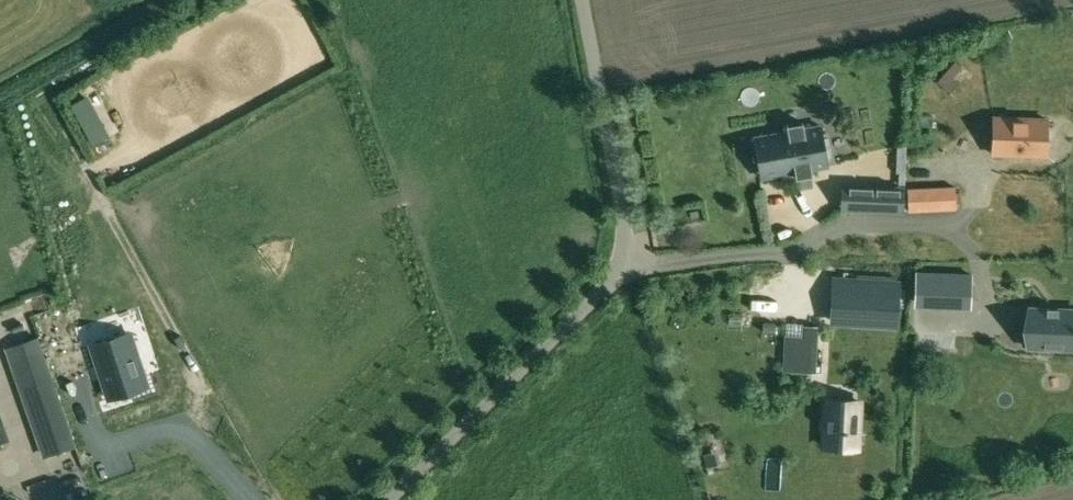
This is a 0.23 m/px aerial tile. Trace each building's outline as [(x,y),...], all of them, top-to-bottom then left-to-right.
[(85,97),(71,104),(93,145),(107,138),(85,97)] [(995,117),(993,154),(993,153),(1045,155),(1045,156),(1047,119),(1046,119),(995,117)] [(828,135),(823,136),(822,132),(821,126),(804,129),(803,122),(787,125),(788,131),(768,135),(772,159),(778,158),(781,174),(795,172),(796,178),(813,175),(812,169),(828,166),(826,156),(831,155),(830,147),(825,148),(824,143),(829,142),(828,135)] [(871,186),(870,210),(902,211),(903,188),(871,186)] [(941,209),(940,187),(908,189),(909,211),(941,209)] [(917,299),(943,300),(944,274),(944,273),(917,272),(916,299),(917,299)] [(833,280),(831,319),(898,322),(901,284),(833,280)] [(1028,346),(1028,347),(1072,349),(1072,310),(1058,310),(1058,308),(1047,307),(1047,309),(1029,309),(1029,310),(1029,323),(1024,322),(1023,345),(1028,345),(1028,346)] [(803,325),(802,336),(800,372),(815,372),(818,326),(803,325)] [(129,332),(92,344),(110,399),(147,387),(129,332)] [(75,446),(37,338),(8,348),(46,456),(75,446)] [(827,399),(825,446),(858,447),(860,401),(827,399)] [(8,440),(0,417),(0,443),(8,440)]
